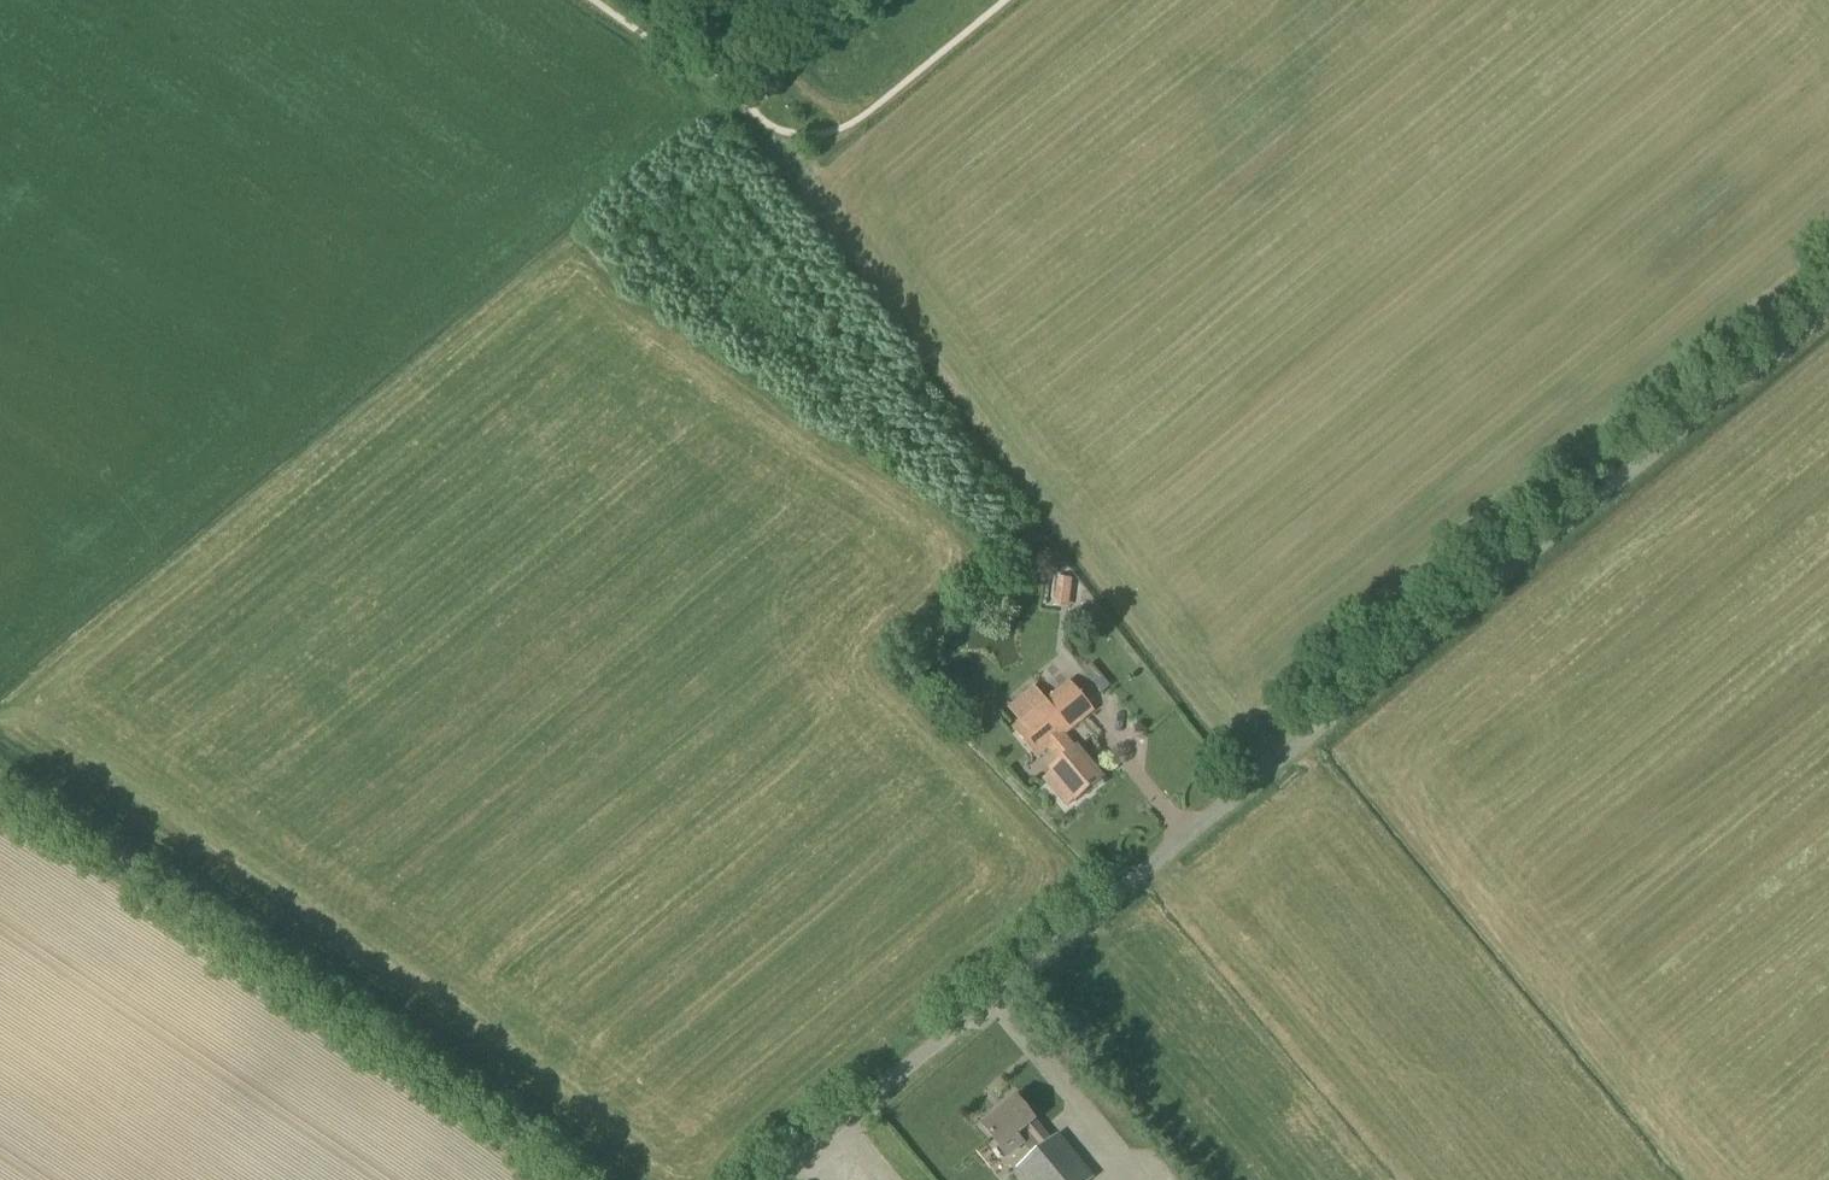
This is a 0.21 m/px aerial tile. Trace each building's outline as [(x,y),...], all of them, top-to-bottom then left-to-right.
[(1069,609),(1073,580),(1057,578),(1054,608),(1069,609)] [(1103,695),(1111,688),(1092,665),(1083,672),(1103,695)] [(1077,750),(1066,736),(1095,712),(1070,682),(1012,729),(1038,759),(1047,752),(1059,765),(1051,772),(1052,773),(1042,780),(1066,809),(1076,801),(1077,803),(1103,780),(1077,750)] [(1036,1121),(1017,1098),(983,1127),(1008,1157),(1023,1144),(1033,1158),(1017,1171),(1025,1179),(1092,1179),(1094,1179),(1059,1136),(1053,1142),(1036,1121)]
